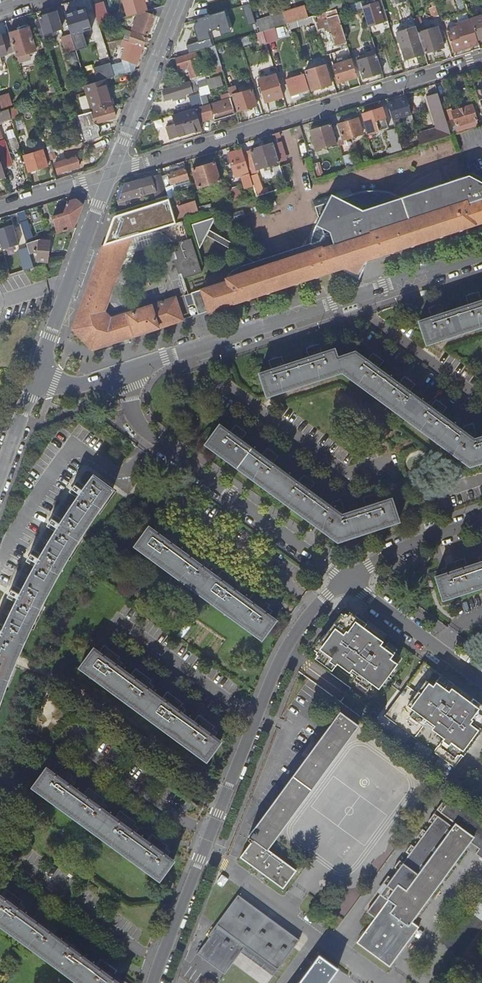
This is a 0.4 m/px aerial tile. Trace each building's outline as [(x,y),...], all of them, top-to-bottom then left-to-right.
[(145,11),(147,10),(144,0),(122,0),(127,17),(138,13),(145,11)] [(109,24),(111,23),(104,2),(94,5),(100,26),(109,24)] [(354,11),(363,8),(362,6),(361,2),(352,5),(354,11)] [(379,3),(363,8),(369,27),(385,22),(379,3)] [(255,23),(249,4),(242,6),(248,25),(255,23)] [(434,18),(440,16),(437,7),(434,8),(431,9),(434,18)] [(66,15),(69,26),(78,24),(81,33),(93,29),(86,9),(66,15)] [(145,11),(138,13),(132,28),(146,34),(153,15),(145,11)] [(193,27),(198,42),(187,45),(189,52),(212,45),(208,31),(219,28),(221,34),(231,32),(225,11),(197,19),(193,27)] [(37,23),(42,38),(53,35),(52,32),(63,29),(57,12),(41,18),(42,22),(37,23)] [(266,29),(268,42),(280,40),(277,25),(287,24),(285,13),(258,17),(260,30),(266,29)] [(314,17),(315,22),(328,18),(327,13),(316,16),(314,17)] [(337,46),(348,43),(339,15),(329,18),(337,46)] [(481,39),(481,18),(472,21),(478,40),(481,39)] [(417,27),(425,54),(433,51),(435,57),(438,56),(436,50),(444,48),(438,28),(425,32),(422,20),(415,22),(417,27)] [(479,45),(478,40),(472,21),(457,25),(458,29),(448,32),(455,52),(479,45)] [(406,60),(425,54),(417,27),(404,31),(410,48),(403,50),(406,60)] [(19,56),(29,53),(37,51),(30,28),(10,34),(17,57),(19,56)] [(393,33),(397,46),(404,44),(400,30),(393,33)] [(261,43),(267,42),(265,31),(259,32),(261,43)] [(98,47),(106,44),(102,32),(95,34),(98,47)] [(126,40),(140,45),(148,37),(133,32),(126,40)] [(4,67),(1,56),(13,52),(8,34),(0,36),(0,68),(4,67)] [(67,52),(76,49),(72,34),(63,37),(67,52)] [(144,47),(140,45),(126,40),(121,38),(119,39),(117,45),(122,47),(118,57),(119,58),(119,61),(108,65),(111,75),(136,68),(144,47)] [(202,75),(203,78),(206,77),(218,73),(216,68),(223,66),(217,47),(210,49),(215,68),(207,71),(206,68),(207,68),(205,62),(200,63),(198,56),(199,55),(199,53),(176,59),(180,70),(184,69),(189,67),(190,71),(192,78),(202,75)] [(359,61),(378,56),(376,50),(365,54),(365,55),(357,58),(359,61)] [(29,53),(19,56),(21,63),(32,60),(29,53)] [(383,73),(378,56),(359,61),(364,79),(383,73)] [(339,83),(358,77),(353,61),(334,66),(339,83)] [(307,71),(313,91),(332,85),(326,66),(307,71)] [(222,75),(209,77),(211,87),(224,85),(222,75)] [(267,102),(285,97),(278,75),(260,81),(267,102)] [(292,95),(310,90),(305,75),(287,80),(292,95)] [(203,78),(186,83),(173,88),(164,90),(164,93),(166,102),(200,91),(200,89),(209,86),(206,77),(203,78)] [(173,88),(186,83),(184,77),(171,81),(173,88)] [(85,86),(93,112),(113,106),(108,91),(110,90),(106,80),(87,85),(85,86)] [(234,95),(239,111),(257,105),(252,90),(234,95)] [(13,103),(10,92),(0,95),(0,96),(2,106),(13,103)] [(196,109),(209,105),(206,95),(201,97),(201,94),(189,98),(193,110),(196,109)] [(451,136),(444,111),(440,99),(438,95),(427,98),(431,111),(432,111),(438,131),(419,137),(422,146),(451,136)] [(440,99),(444,111),(451,109),(447,97),(440,99)] [(196,109),(203,129),(205,129),(202,121),(204,121),(203,118),(208,116),(209,119),(213,118),(213,121),(236,114),(231,98),(209,105),(196,109)] [(398,118),(412,114),(407,99),(389,105),(396,128),(401,127),(398,118)] [(464,131),(479,126),(473,106),(453,113),(457,127),(462,125),(464,131)] [(9,110),(12,119),(19,117),(16,107),(9,110)] [(94,114),(97,124),(117,118),(114,108),(94,114)] [(181,136),(203,129),(196,109),(193,110),(175,115),(181,136)] [(383,109),(364,115),(370,133),(379,130),(376,121),(386,118),(383,109)] [(12,119),(9,110),(3,111),(0,112),(0,122),(12,119)] [(91,126),(97,124),(94,114),(93,112),(87,114),(91,126)] [(85,128),(91,126),(87,114),(82,116),(85,128)] [(171,139),(181,136),(175,115),(174,116),(177,125),(167,128),(171,139)] [(334,127),(339,142),(343,140),(344,141),(364,135),(359,119),(339,125),(334,127)] [(301,125),(285,130),(289,140),(304,135),(301,125)] [(331,125),(312,131),(318,151),(337,144),(331,125)] [(392,154),(403,151),(401,147),(396,129),(389,131),(394,148),(390,149),(392,154)] [(279,163),(287,160),(282,143),(274,145),(279,163)] [(252,150),(252,151),(258,169),(279,163),(274,145),(273,144),(252,150)] [(347,169),(346,166),(340,146),(336,147),(340,160),(337,161),(340,171),(347,169)] [(247,189),(254,187),(253,183),(250,172),(244,153),(242,147),(229,151),(236,174),(242,173),(247,189)] [(38,153),(37,150),(33,152),(33,154),(26,156),(31,172),(49,166),(44,151),(41,152),(38,153)] [(56,164),(59,173),(81,166),(76,150),(67,152),(69,160),(56,164)] [(250,172),(258,169),(252,151),(244,153),(250,172)] [(193,170),(199,188),(221,182),(215,163),(193,170)] [(168,174),(171,184),(189,179),(186,169),(168,174)] [(317,178),(328,175),(327,170),(316,173),(317,178)] [(167,194),(161,175),(125,185),(120,201),(121,207),(132,205),(131,199),(157,194),(159,197),(167,194)] [(481,223),(481,180),(469,175),(400,197),(358,210),(351,189),(314,202),(320,220),(325,236),(334,233),(337,242),(335,246),(324,249),(324,248),(227,280),(228,283),(202,291),(194,294),(200,314),(209,311),(332,272),(331,270),(349,265),(357,268),(361,261),(379,255),(379,256),(481,223)] [(275,182),(278,191),(287,188),(285,179),(275,182)] [(235,204),(245,201),(240,186),(230,189),(235,204)] [(358,210),(400,197),(393,193),(385,191),(375,190),(368,190),(355,189),(351,189),(358,210)] [(158,228),(177,222),(177,221),(174,212),(170,198),(116,215),(106,245),(132,237),(134,236),(146,232),(158,228)] [(59,234),(74,229),(83,206),(76,200),(68,203),(64,214),(54,218),(59,234)] [(197,206),(190,209),(192,217),(200,214),(197,206)] [(174,212),(177,221),(191,216),(188,208),(174,212)] [(0,217),(0,226),(15,223),(15,221),(28,218),(27,212),(0,217)] [(207,235),(209,230),(216,217),(192,224),(200,248),(207,235)] [(186,220),(177,222),(158,228),(178,243),(180,250),(177,251),(180,258),(176,260),(180,274),(184,273),(185,278),(202,272),(186,220)] [(229,277),(227,280),(324,248),(324,249),(335,246),(337,242),(334,233),(325,236),(320,220),(319,222),(317,224),(315,228),(314,232),(313,234),(312,238),(312,242),(312,244),(290,251),(262,261),(258,262),(255,263),(242,267),(238,269),(236,270),(232,273),(229,277)] [(27,244),(35,242),(29,221),(21,223),(27,243),(27,244)] [(0,230),(0,240),(3,250),(19,245),(14,226),(0,230)] [(258,262),(262,261),(209,230),(207,235),(255,263),(258,262)] [(146,232),(134,236),(136,242),(148,238),(146,232)] [(105,313),(132,237),(106,245),(74,330),(93,349),(135,336),(164,326),(183,320),(176,298),(157,305),(128,314),(112,319),(105,313)] [(27,244),(31,254),(40,251),(38,261),(48,262),(51,241),(40,240),(35,242),(27,244)] [(35,268),(31,254),(27,244),(27,243),(19,245),(27,270),(33,268),(35,268)] [(35,268),(33,268),(35,277),(49,273),(46,264),(35,268)] [(4,277),(11,275),(9,269),(2,272),(4,277)] [(481,297),(478,294),(475,294),(474,299),(471,299),(472,302),(469,303),(470,305),(446,313),(444,309),(441,307),(437,306),(436,312),(434,311),(435,314),(432,315),(433,317),(420,321),(425,336),(428,344),(481,326),(481,298),(481,297)] [(470,467),(481,463),(481,438),(474,440),(473,439),(475,437),(476,433),(475,429),(468,431),(468,429),(467,429),(466,432),(463,430),(462,431),(442,416),(445,412),(445,409),(443,406),(443,405),(436,408),(435,405),(433,408),(431,406),(430,407),(426,404),(410,392),(412,389),(412,385),(411,382),(404,384),(404,381),(402,384),(400,382),(399,384),(378,368),(380,365),(381,362),(380,358),(373,360),(372,358),(371,360),(368,358),(367,360),(356,351),(338,358),(335,349),(323,353),(321,349),(318,347),(315,346),(313,351),(311,351),(312,354),(309,355),(310,357),(287,365),(286,361),(282,358),(279,357),(277,363),(275,363),(276,366),(273,367),(274,369),(266,371),(260,373),(264,385),(268,396),(343,372),(470,467)] [(271,360),(273,367),(276,366),(275,363),(277,363),(279,357),(271,360)] [(299,483),(273,464),(275,461),(276,457),(275,454),(274,453),(272,454),(268,456),(267,453),(265,456),(263,455),(262,456),(242,441),(244,438),(244,434),(243,430),(237,432),(236,430),(234,433),(232,431),(231,433),(221,425),(207,444),(314,524),(321,529),(339,542),(399,522),(392,499),(379,503),(378,500),(375,496),(371,495),(369,502),(368,502),(368,504),(366,505),(367,508),(343,516),(342,515),(344,512),(344,508),(342,504),(336,506),(335,504),(333,506),(331,505),(330,506),(310,492),(312,489),(313,485),(311,480),(306,482),(304,480),(302,483),(300,481),(299,483)] [(1,698),(4,690),(10,674),(16,661),(18,655),(20,650),(30,629),(33,622),(42,604),(55,579),(67,559),(67,558),(73,548),(81,536),(91,519),(95,513),(112,490),(94,476),(84,486),(79,483),(71,493),(77,497),(62,519),(57,516),(49,527),(55,531),(41,554),(35,551),(28,562),(35,566),(22,590),(16,587),(10,599),(16,602),(4,626),(0,624),(0,701),(1,698)] [(180,543),(175,540),(167,534),(170,531),(161,525),(156,532),(150,528),(136,546),(262,640),(271,629),(277,621),(271,617),(274,614),(269,610),(262,604),(264,601),(256,595),(251,602),(240,594),(243,590),(238,587),(230,581),(233,578),(224,572),(219,578),(208,570),(211,567),(206,563),(199,557),(201,554),(192,548),(187,555),(177,547),(180,543)] [(167,534),(175,540),(177,537),(170,531),(167,534)] [(199,557),(206,563),(208,560),(201,554),(199,557)] [(479,557),(481,562),(469,566),(466,559),(456,562),(457,565),(448,568),(442,570),(444,575),(436,577),(444,600),(481,587),(481,556),(479,557)] [(230,581),(238,587),(240,584),(233,578),(230,581)] [(262,604),(269,610),(272,607),(264,601),(262,604)] [(347,616),(344,614),(317,651),(319,652),(318,654),(319,655),(317,659),(334,671),(339,664),(351,673),(353,671),(359,676),(358,678),(362,681),(360,683),(369,690),(373,684),(381,689),(399,664),(392,659),(397,652),(388,646),(387,648),(383,645),(385,642),(366,628),(368,624),(352,612),(349,615),(348,614),(347,616)] [(218,734),(213,730),(206,725),(208,721),(199,715),(194,722),(184,714),(186,711),(181,707),(174,702),(176,698),(168,692),(163,699),(152,691),(154,687),(149,684),(142,678),(145,675),(136,669),(131,675),(120,668),(123,664),(118,661),(110,655),(113,652),(104,645),(99,652),(94,649),(80,667),(206,760),(221,741),(215,737),(218,734)] [(110,655),(118,661),(120,657),(113,652),(110,655)] [(142,678),(149,684),(152,680),(145,675),(142,678)] [(428,681),(409,706),(416,712),(412,718),(420,724),(422,721),(427,725),(428,723),(447,737),(440,746),(457,759),(459,755),(461,756),(462,755),(465,757),(481,733),(481,705),(475,699),(472,703),(453,688),(451,692),(446,689),(448,687),(439,680),(435,686),(428,681)] [(174,702),(181,707),(184,704),(176,698),(174,702)] [(341,712),(249,836),(250,837),(248,839),(252,843),(242,857),(283,888),(296,871),(267,850),(360,726),(341,712)] [(206,725),(213,730),(215,727),(208,721),(206,725)] [(171,853),(166,849),(159,844),(161,841),(153,834),(148,841),(144,838),(136,833),(139,830),(134,826),(126,820),(129,817),(121,811),(119,813),(116,818),(105,810),(107,806),(103,803),(95,797),(98,794),(89,788),(87,791),(84,795),(73,787),(76,783),(71,780),(64,774),(66,771),(57,765),(52,771),(47,767),(34,786),(160,879),(174,861),(168,856),(171,853)] [(64,774),(71,780),(74,776),(66,771),(64,774)] [(95,797),(103,803),(105,799),(98,794),(95,797)] [(437,810),(456,824),(453,828),(434,814),(429,821),(433,824),(427,832),(423,829),(418,837),(421,839),(415,848),(411,845),(406,852),(410,855),(404,863),(400,861),(395,868),(399,871),(392,879),(389,876),(383,884),(387,886),(368,913),(376,919),(358,943),(391,967),(419,928),(412,923),(470,843),(480,849),(476,854),(481,859),(481,820),(448,795),(437,810)] [(126,820),(134,826),(136,822),(129,817),(126,820)] [(159,844),(166,849),(168,846),(161,841),(159,844)] [(240,893),(251,901),(254,896),(244,889),(240,893)] [(78,982),(126,982),(115,975),(107,969),(110,966),(101,960),(97,967),(85,958),(88,955),(83,951),(76,946),(78,943),(69,937),(65,943),(54,935),(57,932),(52,929),(45,923),(47,920),(38,914),(36,917),(34,920),(23,912),(26,909),(21,906),(14,900),(16,897),(8,891),(3,897),(0,895),(0,925),(78,982)] [(214,933),(198,955),(224,975),(241,953),(272,977),(299,941),(238,896),(212,932),(214,933)] [(23,903),(16,897),(14,900),(21,906),(23,903)] [(45,923),(52,929),(54,926),(47,920),(45,923)] [(76,946),(83,951),(85,948),(78,943),(76,946)] [(299,982),(328,982),(338,970),(319,956),(299,982)] [(107,969),(115,975),(117,972),(110,966),(107,969)]
